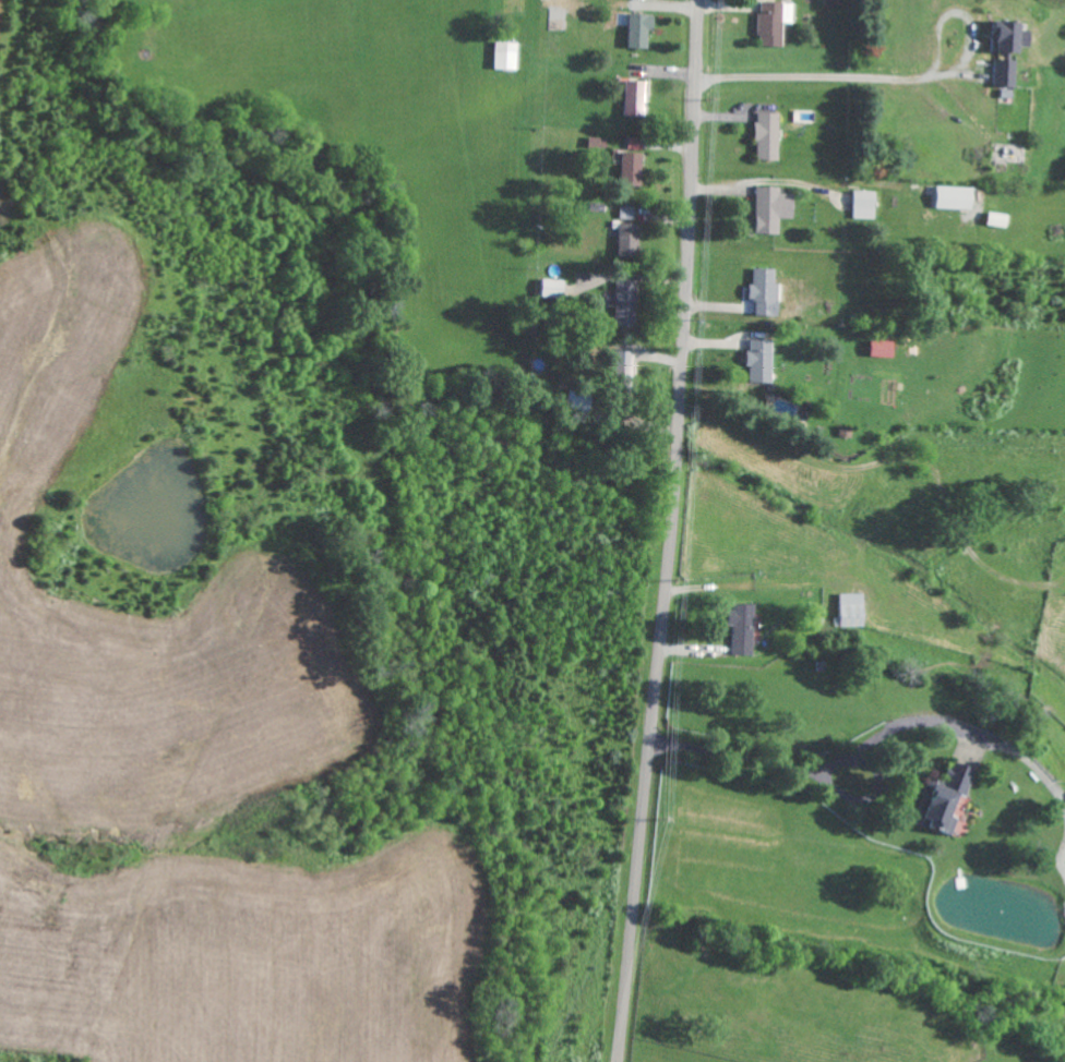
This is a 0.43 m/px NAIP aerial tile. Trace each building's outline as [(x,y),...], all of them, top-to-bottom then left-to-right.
[(553,9),(574,8),(574,0),(553,0),(553,9)] [(787,46),(788,23),(798,23),(798,2),(764,2),(763,46),(787,46)] [(653,30),(659,30),(659,14),(633,14),(632,47),(652,48),(653,30)] [(1024,52),(1024,46),(1035,46),(1034,30),(1027,30),(1027,20),(999,22),(1000,53),(1024,52)] [(521,69),(522,42),(499,42),(499,69),(521,69)] [(996,87),(1004,87),(1003,97),(1017,98),(1019,60),(997,59),(996,87)] [(653,80),(628,81),(629,116),(654,115),(653,80)] [(783,160),(785,113),(762,113),(760,159),(783,160)] [(648,137),(632,137),(632,149),(647,149),(648,137)] [(624,183),(645,184),(646,153),(626,152),(624,183)] [(783,234),(784,218),(798,218),(798,194),(784,194),(785,187),(761,186),(759,233),(783,234)] [(976,187),(941,186),(940,208),(976,209),(976,187)] [(857,218),(880,218),(879,191),(857,191),(857,218)] [(637,206),(623,206),(621,256),(646,257),(647,224),(637,224),(637,206)] [(1010,228),(1012,215),(993,212),(990,224),(1010,228)] [(782,268),(757,269),(757,285),(753,285),(753,300),(759,300),(760,315),(782,315),(782,268)] [(567,297),(568,280),(544,279),(543,297),(567,297)] [(638,326),(640,281),(620,280),(618,326),(638,326)] [(776,340),(752,340),(751,368),(753,368),(753,383),(776,383),(776,340)] [(898,358),(899,341),(875,340),(875,357),(898,358)] [(868,594),(841,593),(840,616),(835,616),(835,626),(867,627),(868,594)] [(758,656),(759,605),(735,604),(735,626),(737,626),(736,656),(758,656)] [(978,769),(955,762),(947,786),(940,784),(932,807),(924,805),(918,823),(956,834),(961,818),(957,817),(964,795),(970,797),(978,769)]
